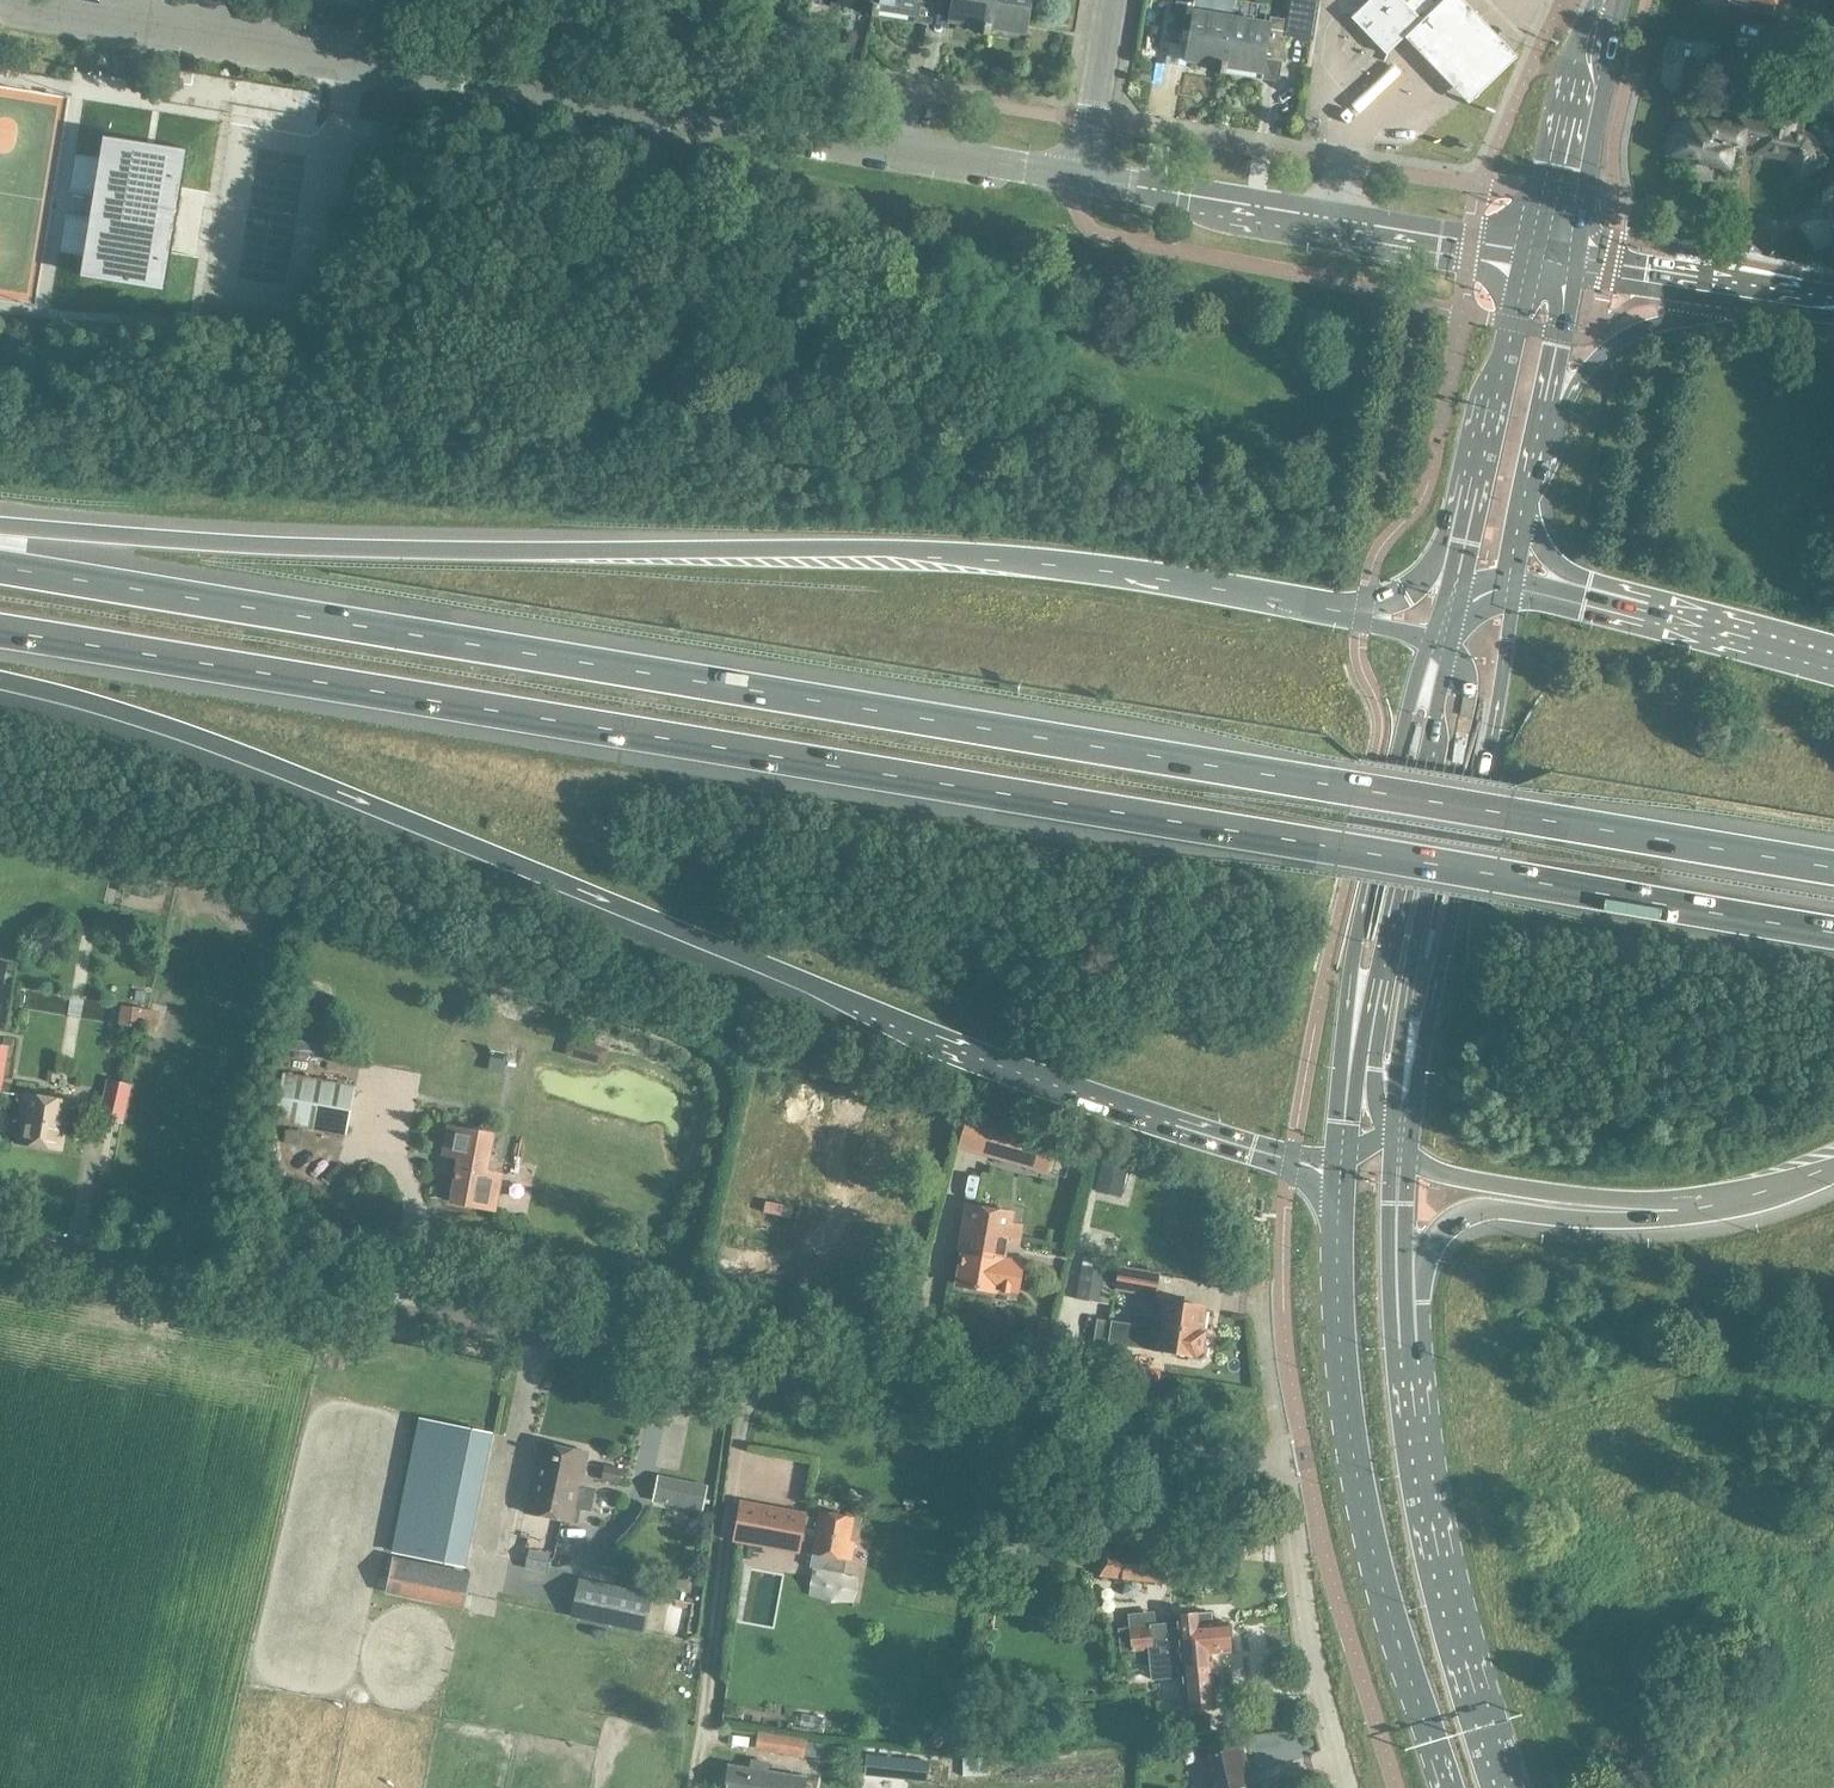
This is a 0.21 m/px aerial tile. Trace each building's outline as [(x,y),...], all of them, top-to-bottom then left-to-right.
[(830,3),(873,9),(872,17),(875,17),(878,0),(831,0),(830,3)] [(875,17),(879,18),(880,11),(915,16),(917,1),(935,4),(936,0),(878,0),(875,17)] [(987,35),(993,0),(936,0),(935,4),(952,7),(949,22),(986,28),(984,35),(987,35)] [(987,35),(990,36),(992,29),(1027,34),(1033,0),(993,0),(987,35)] [(1233,18),(1224,74),(1227,75),(1228,68),(1264,74),(1266,59),(1282,62),(1287,36),(1312,41),(1319,0),(1291,0),(1287,20),(1272,18),(1271,24),(1233,18)] [(1444,0),(1374,0),(1355,18),(1388,52),(1444,0)] [(1403,38),(1430,67),(1467,105),(1518,57),(1482,19),(1463,0),(1443,0),(1403,38)] [(1728,4),(1747,8),(1755,4),(1772,8),(1774,0),(1726,0),(1728,4)] [(1171,43),(1181,45),(1177,67),(1191,69),(1192,62),(1223,67),(1222,74),(1224,74),(1233,18),(1196,11),(1197,5),(1178,2),(1171,43)] [(1821,27),(1799,26),(1799,39),(1821,40),(1821,27)] [(1739,122),(1738,129),(1743,130),(1741,141),(1743,141),(1758,145),(1756,152),(1785,159),(1798,180),(1825,163),(1808,136),(1792,133),(1796,113),(1770,107),(1766,128),(1739,122)] [(1740,151),(1743,141),(1741,141),(1743,130),(1738,129),(1704,122),(1704,120),(1694,118),(1693,123),(1685,122),(1682,135),(1680,134),(1680,138),(1678,137),(1672,141),(1671,149),(1673,153),(1676,154),(1676,156),(1697,161),(1697,165),(1728,171),(1733,150),(1740,151)] [(87,278),(167,291),(173,252),(184,186),(190,149),(154,144),(146,142),(110,136),(106,158),(91,256),(87,278)] [(1554,188),(1568,191),(1576,150),(1561,148),(1554,188)] [(134,1007),(132,1026),(157,1031),(161,1012),(134,1007)] [(2,1093),(9,1046),(0,1045),(0,1093),(2,1093)] [(284,1074),(275,1121),(346,1135),(355,1087),(284,1074)] [(98,1117),(124,1123),(132,1086),(107,1080),(98,1117)] [(73,1103),(26,1095),(18,1143),(65,1151),(73,1103)] [(969,1116),(960,1149),(1005,1162),(1014,1130),(969,1116)] [(492,1134),(450,1126),(444,1154),(448,1155),(446,1166),(458,1168),(451,1202),(494,1210),(501,1174),(485,1171),(486,1162),(487,1162),(492,1134)] [(1186,1213),(1194,1179),(1108,1154),(1099,1188),(1186,1213)] [(968,1204),(960,1251),(988,1256),(993,1231),(1009,1234),(1021,1236),(1023,1224),(1011,1222),(1013,1212),(968,1204)] [(964,1254),(959,1285),(994,1291),(994,1288),(1015,1292),(1021,1263),(1004,1260),(1007,1243),(1020,1245),(1021,1236),(1009,1234),(993,1231),(988,1256),(960,1251),(959,1253),(964,1254)] [(1119,1267),(1115,1289),(1158,1296),(1162,1274),(1119,1267)] [(1200,1332),(1204,1308),(1161,1301),(1158,1318),(1155,1317),(1153,1328),(1112,1322),(1109,1340),(1185,1353),(1190,1358),(1199,1360),(1204,1355),(1206,1345),(1201,1344),(1203,1332),(1200,1332)] [(1137,1384),(1135,1396),(1162,1400),(1163,1387),(1137,1384)] [(493,1433),(418,1418),(391,1554),(465,1569),(493,1433)] [(540,1443),(526,1513),(574,1522),(577,1508),(591,1511),(596,1489),(582,1486),(589,1453),(540,1443)] [(624,1470),(606,1466),(603,1481),(622,1484),(624,1470)] [(659,1477),(653,1501),(704,1511),(709,1487),(659,1477)] [(797,1551),(804,1515),(740,1504),(734,1539),(797,1551)] [(810,1566),(833,1569),(844,1571),(846,1560),(851,1561),(855,1544),(850,1543),(854,1519),(821,1512),(813,1553),(810,1566)] [(1100,1577),(1160,1583),(1164,1553),(1096,1546),(1095,1557),(1103,1558),(1100,1577)] [(526,1568),(546,1572),(551,1552),(529,1549),(526,1568)] [(393,1556),(385,1593),(463,1609),(471,1573),(393,1556)] [(571,1616),(645,1632),(654,1593),(579,1577),(571,1616)] [(1165,1601),(1166,1587),(1112,1585),(1111,1598),(1165,1601)] [(1229,1650),(1227,1624),(1225,1624),(1225,1621),(1212,1622),(1211,1612),(1177,1616),(1178,1623),(1129,1627),(1131,1651),(1151,1649),(1153,1679),(1183,1676),(1186,1710),(1215,1707),(1213,1685),(1220,1685),(1218,1665),(1211,1666),(1210,1651),(1213,1651),(1213,1652),(1214,1652),(1214,1654),(1227,1652),(1227,1650),(1229,1650)] [(1172,1716),(1174,1736),(1210,1734),(1209,1713),(1172,1716)] [(1172,1731),(1172,1719),(1159,1720),(1161,1732),(1172,1731)] [(758,1731),(755,1749),(804,1757),(804,1754),(806,1740),(806,1739),(758,1731)] [(1250,1786),(1238,1739),(1196,1750),(1206,1787),(1251,1787),(1250,1786)] [(883,1778),(926,1782),(929,1760),(885,1756),(883,1778)] [(807,1780),(729,1767),(725,1787),(805,1787),(807,1780)] [(966,1787),(988,1787),(987,1777),(965,1777),(966,1787)]
